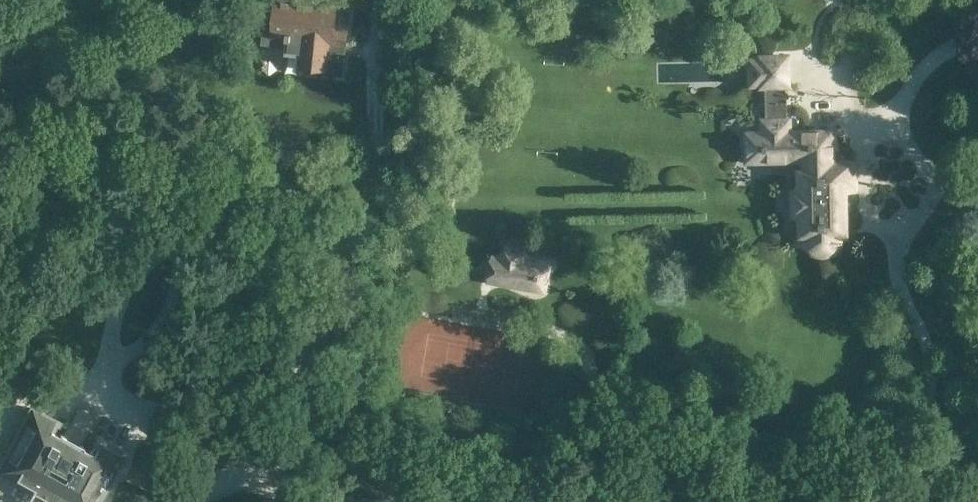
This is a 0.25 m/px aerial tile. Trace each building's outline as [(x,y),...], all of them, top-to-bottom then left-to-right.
[(275,0),(272,34),(286,35),(285,38),(289,39),(288,50),(302,51),(301,66),(325,68),(328,40),(345,42),(346,31),(333,30),(335,6),(275,0)] [(839,235),(839,232),(847,232),(846,188),(850,187),(849,162),(829,163),(828,130),(785,131),(785,119),(781,119),(780,84),(784,84),(784,55),(758,56),(758,85),(762,84),(762,90),(772,90),(773,114),(762,114),(762,119),(759,119),(759,132),(743,132),(744,160),(805,158),(805,168),(798,168),(798,188),(792,188),(792,214),(799,214),(799,233),(807,233),(807,236),(808,238),(808,240),(809,242),(811,245),(812,246),(814,248),(816,249),(818,250),(820,251),(822,251),(824,252),(826,251),(828,251),(830,250),(831,249),(833,248),(835,246),(836,244),(837,242),(838,240),(839,237),(839,235)] [(486,282),(547,294),(553,263),(525,258),(526,253),(500,248),(499,253),(492,252),(486,282)] [(31,414),(0,471),(0,480),(32,498),(30,501),(32,501),(101,501),(122,463),(97,449),(87,467),(49,446),(58,429),(31,414)]
